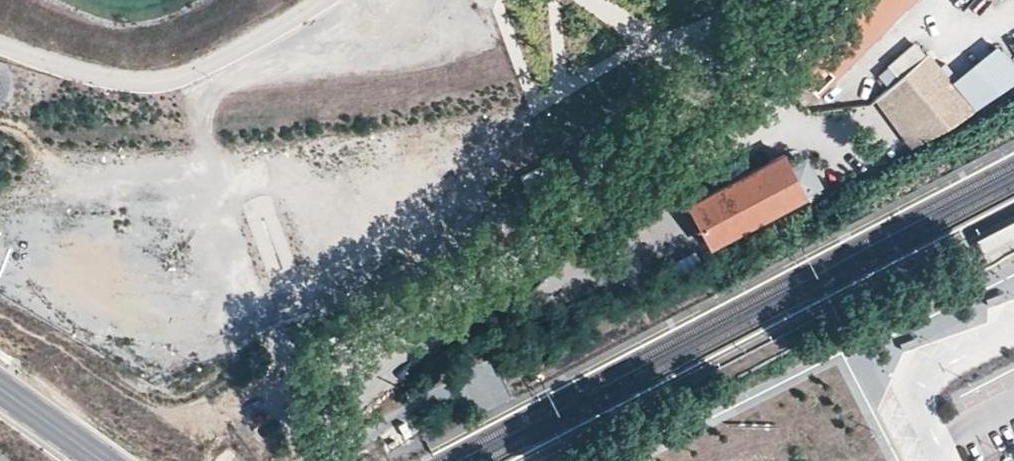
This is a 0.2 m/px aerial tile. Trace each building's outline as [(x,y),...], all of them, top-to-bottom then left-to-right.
[(788,65),(820,96),(916,0),(853,0),(788,65)] [(876,102),(911,155),(1013,89),(1013,65),(996,44),(956,81),(930,55),(876,102)] [(693,160),(681,169),(690,182),(702,173),(693,160)] [(793,175),(786,161),(692,210),(713,251),(822,194),(808,167),(793,175)] [(983,252),(1013,236),(1013,207),(971,230),(983,252)]
